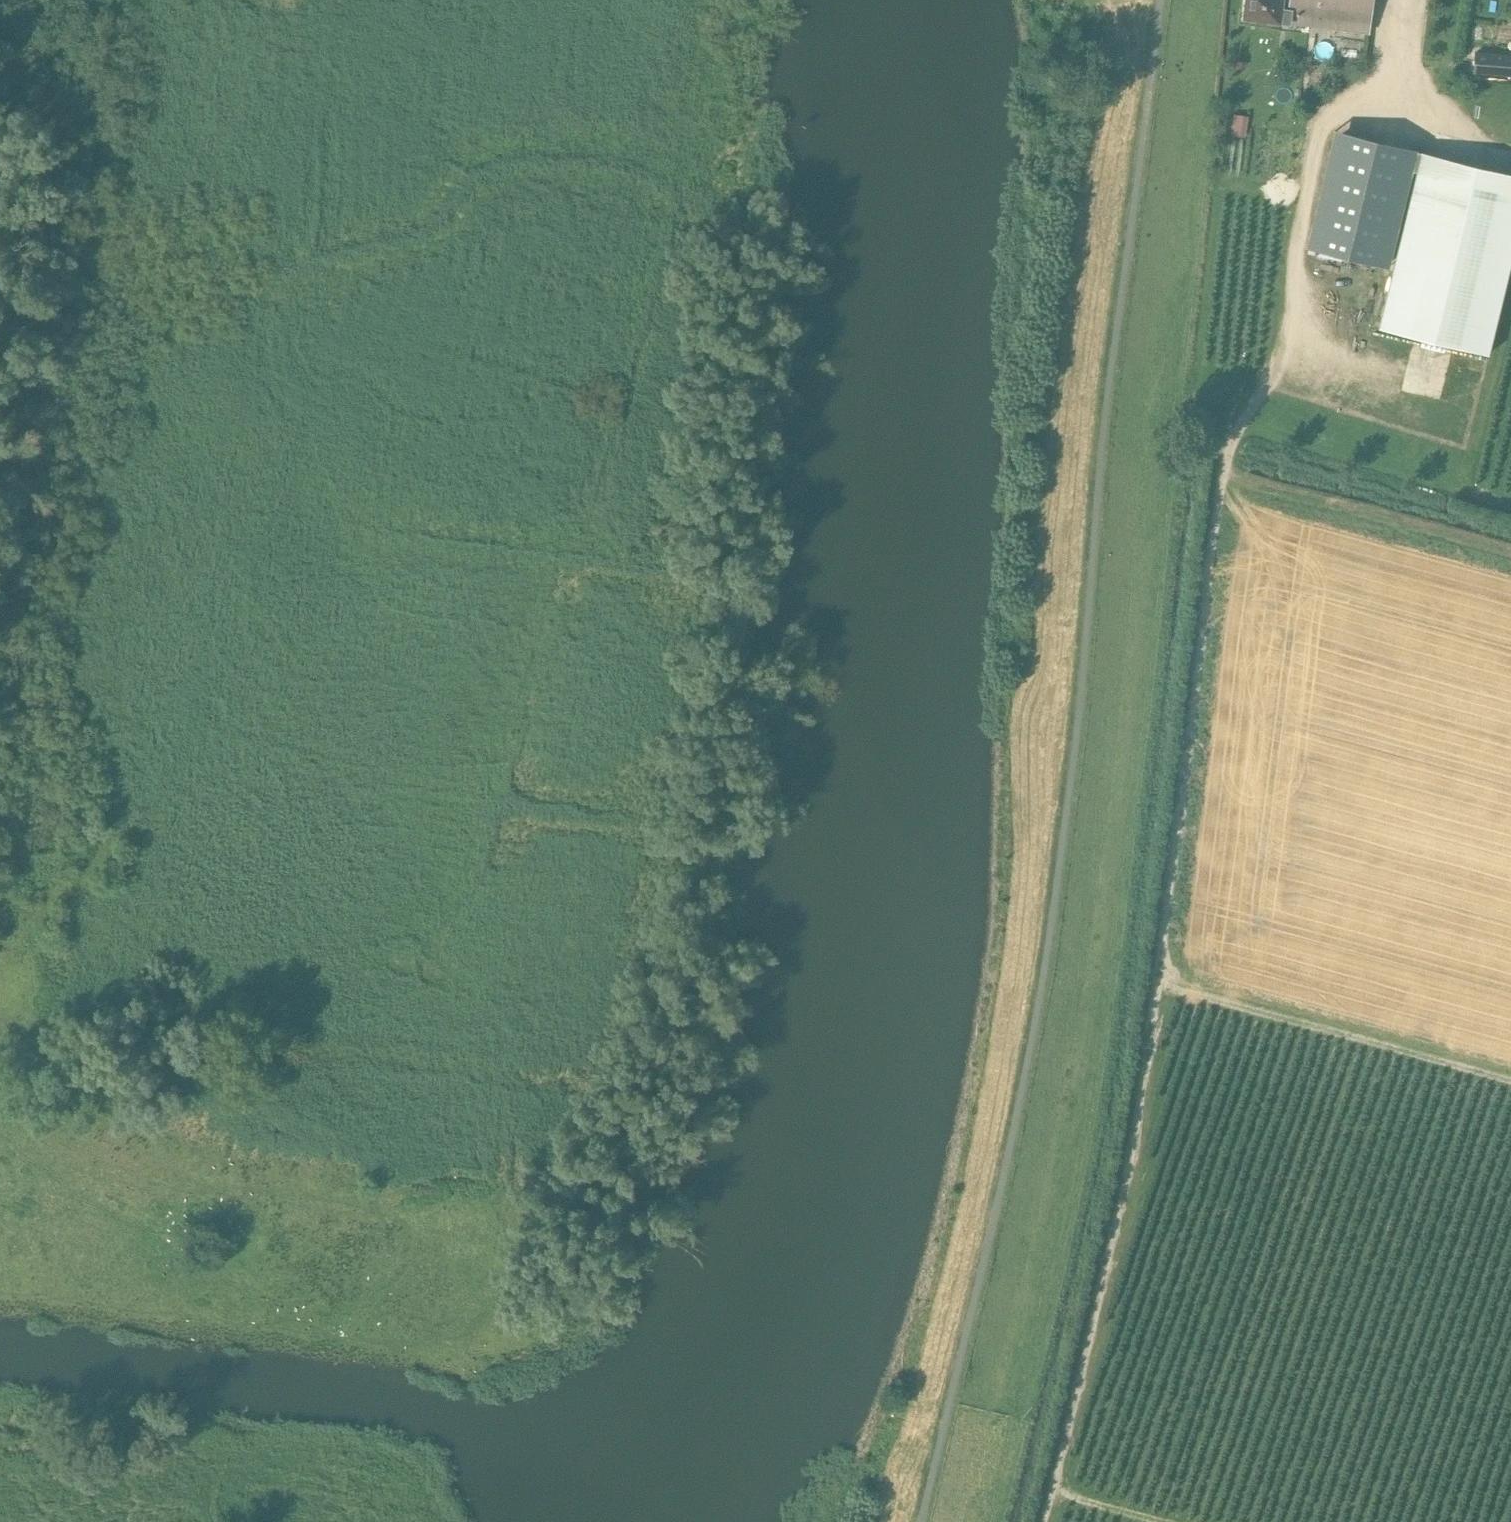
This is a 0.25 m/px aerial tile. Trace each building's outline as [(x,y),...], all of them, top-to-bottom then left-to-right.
[(1265,20),(1367,33),(1372,0),(1291,0),(1290,2),(1282,0),(1247,0),(1245,17),(1265,20)] [(1476,53),(1474,72),(1510,75),(1510,55),(1476,53)] [(1234,115),(1231,135),(1245,137),(1248,117),(1234,115)] [(1390,268),(1418,151),(1336,131),(1307,247),(1390,268)] [(1413,190),(1379,328),(1489,355),(1510,262),(1510,174),(1422,152),(1413,190)]
